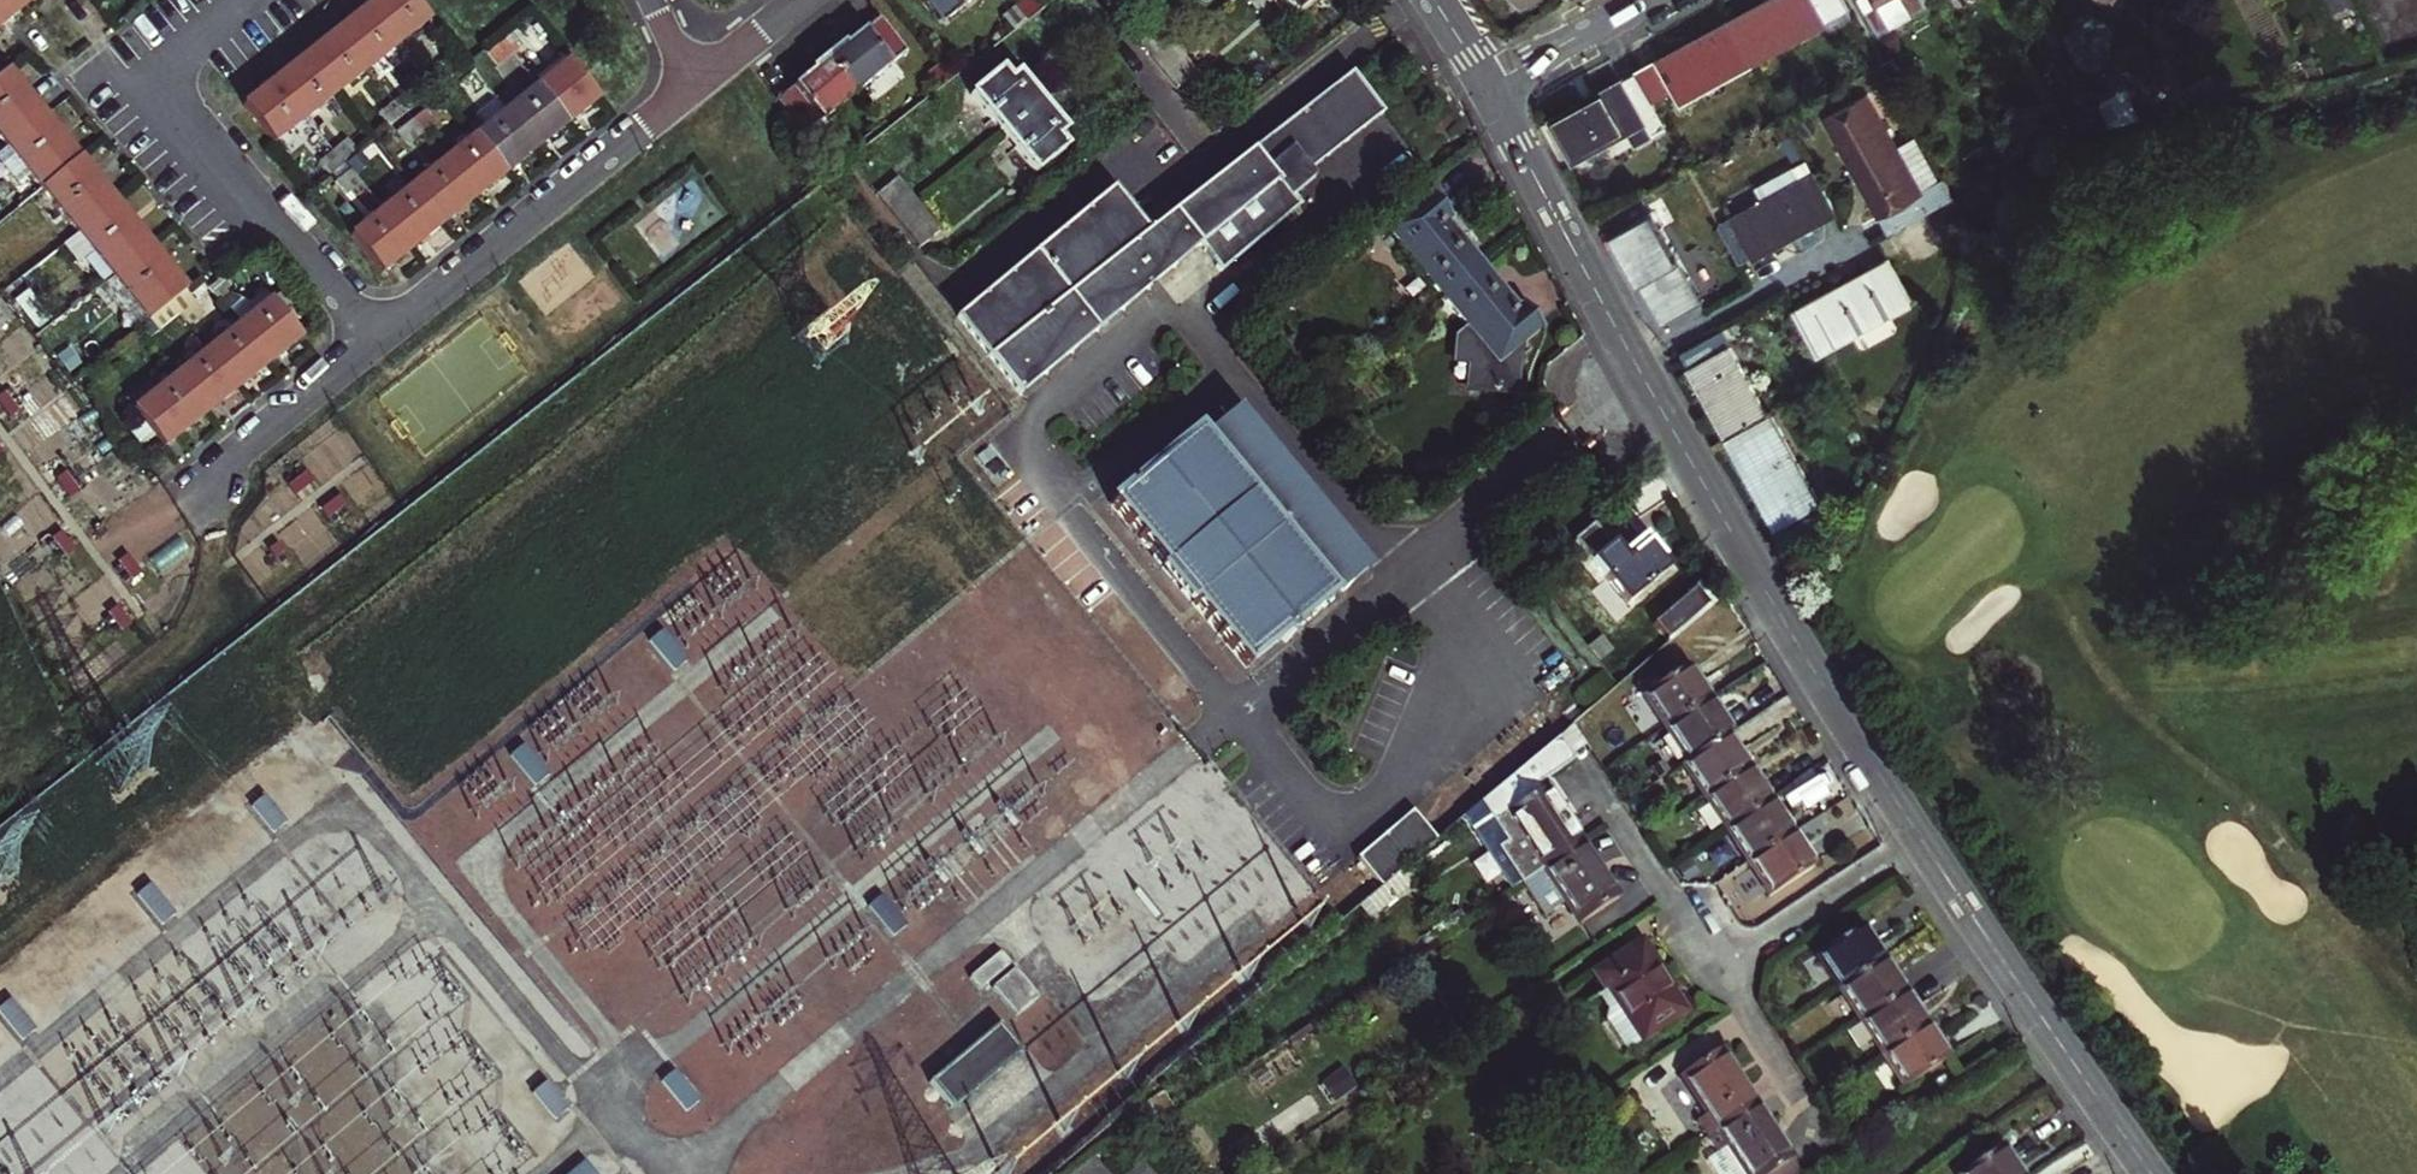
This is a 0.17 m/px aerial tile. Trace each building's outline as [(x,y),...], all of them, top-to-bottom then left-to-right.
[(22,0),(0,0),(0,30),(28,7),(22,0)] [(368,8),(398,46),(430,20),(414,0),(377,0),(368,8)] [(947,18),(970,0),(932,0),(947,18)] [(1029,20),(1043,9),(1035,0),(1029,0),(1019,8),(1029,20)] [(1295,14),(1312,0),(1283,0),(1295,14)] [(1539,0),(1517,0),(1522,9),(1539,0)] [(1755,60),(1849,8),(1845,0),(1776,0),(1763,7),(1762,5),(1733,20),(1755,60)] [(1927,0),(1870,0),(1884,26),(1928,2),(1927,0)] [(398,46),(368,8),(336,33),(366,71),(398,46)] [(1015,31),(1029,20),(1019,8),(1006,18),(1015,31)] [(828,56),(856,93),(907,52),(880,18),(845,46),(843,44),(828,56)] [(1755,60),(1733,20),(1705,36),(1706,38),(1663,62),(1661,59),(1638,71),(1655,102),(1673,92),(1679,102),(1755,60)] [(501,40),(511,53),(526,42),(515,29),(501,40)] [(366,71),(336,33),(306,57),(336,95),(366,71)] [(511,53),(501,40),(486,52),(497,65),(511,53)] [(1195,73),(1173,46),(1154,62),(1175,86),(1177,89),(1195,73)] [(780,97),(806,132),(856,93),(828,56),(812,69),(814,71),(780,97)] [(336,95),(306,57),(274,82),(304,120),(336,95)] [(570,62),(539,87),(569,124),(600,99),(570,62)] [(1881,65),(1820,98),(1883,213),(1892,229),(1954,197),(1944,180),(1940,182),(1916,137),(1898,146),(1869,93),(1890,81),(1882,66),(1881,65)] [(440,68),(425,79),(435,92),(439,89),(450,80),(440,68)] [(1003,68),(972,93),(1004,133),(1044,101),(1020,71),(1012,78),(1003,68)] [(1550,118),(1574,160),(1646,120),(1644,116),(1650,113),(1654,119),(1662,115),(1655,102),(1638,71),(1624,79),(1626,83),(1582,107),(1580,105),(1553,119),(1552,117),(1550,118)] [(0,77),(0,139),(4,144),(41,114),(7,72),(0,77)] [(489,88),(479,75),(466,86),(476,98),(489,88)] [(1251,151),(1267,171),(1291,152),(1310,175),(1381,116),(1348,76),(1251,151)] [(407,114),(435,92),(425,79),(393,104),(404,117),(407,114)] [(304,120),(274,82),(242,107),(273,145),(304,120)] [(539,87),(508,111),(538,148),(569,124),(539,87)] [(476,136),(506,173),(538,148),(508,111),(499,99),(467,125),(476,136)] [(1068,130),(1044,101),(1004,133),(1036,173),(1068,147),(1060,136),(1068,130)] [(379,115),(390,128),(404,117),(393,104),(379,115)] [(889,108),(876,118),(884,129),(897,120),(889,108)] [(430,113),(415,125),(426,137),(440,125),(430,113)] [(78,160),(41,114),(4,144),(40,189),(78,160)] [(871,140),(884,129),(876,118),(862,128),(871,140)] [(413,148),(426,137),(415,125),(402,135),(413,148)] [(476,136),(445,161),(475,198),(506,173),(476,136)] [(344,141),(331,153),(342,166),(344,164),(355,155),(344,141)] [(1251,151),(1149,231),(1114,188),(958,317),(1022,393),(1200,246),(1222,272),(1292,215),(1298,210),(1297,210),(1289,200),(1314,180),(1310,175),(1291,152),(1267,171),(1251,151)] [(327,178),(342,166),(331,153),(316,165),(327,178)] [(113,203),(78,160),(40,189),(75,233),(113,203)] [(475,198),(445,161),(413,186),(443,223),(475,198)] [(368,162),(352,175),(363,188),(378,175),(368,162)] [(1837,211),(1815,170),(1733,215),(1720,222),(1741,261),(1754,254),(1755,255),(1797,232),(1805,247),(1818,240),(1824,235),(1825,227),(1822,219),(1837,211)] [(350,199),(363,188),(352,175),(339,186),(350,199)] [(898,220),(917,205),(895,179),(877,194),(898,220)] [(382,211),(411,248),(443,223),(413,186),(382,211)] [(1655,207),(1650,210),(1641,195),(1608,213),(1617,228),(1613,230),(1665,323),(1705,301),(1655,207)] [(1388,235),(1443,300),(1482,268),(1446,224),(1451,220),(1433,198),(1388,235)] [(113,203),(75,233),(112,278),(149,248),(113,203)] [(938,232),(917,205),(898,220),(920,246),(938,232)] [(1298,210),(1292,215),(1297,221),(1304,216),(1298,209),(1297,210),(1298,210)] [(382,211),(350,236),(380,272),(411,248),(382,211)] [(149,248),(112,278),(146,321),(183,291),(149,248)] [(1797,311),(1819,350),(1910,299),(1887,259),(1867,271),(1869,274),(1827,298),(1825,295),(1797,311)] [(1525,390),(1522,345),(1541,329),(1523,307),(1518,311),(1482,268),(1443,300),(1472,338),(1462,347),(1463,366),(1478,366),(1479,393),(1500,392),(1500,395),(1509,394),(1509,391),(1525,390)] [(209,287),(219,300),(234,288),(224,276),(209,287)] [(271,300),(240,325),(270,362),(301,337),(271,300)] [(193,301),(179,313),(188,325),(202,313),(193,301)] [(188,325),(179,313),(164,324),(174,336),(188,325)] [(270,362),(240,325),(208,349),(239,386),(270,362)] [(1769,414),(1732,346),(1735,345),(1728,331),(1685,353),(1729,436),(1769,414)] [(239,386),(208,349),(179,374),(208,411),(221,400),(239,386)] [(208,411),(179,374),(134,410),(162,448),(208,411)] [(1769,414),(1729,436),(1778,528),(1823,503),(1773,412),(1769,414)] [(1250,669),(1368,572),(1239,415),(1206,442),(1197,432),(1111,503),(1250,669)] [(1596,522),(1575,540),(1628,605),(1671,569),(1646,537),(1624,554),(1615,543),(1614,544),(1596,522)] [(1700,594),(1658,630),(1670,644),(1712,609),(1700,594)] [(662,628),(648,639),(672,668),(686,657),(662,628)] [(1646,705),(1667,736),(1711,707),(1691,676),(1646,705)] [(1711,707),(1667,736),(1689,770),(1727,744),(1733,741),(1711,707)] [(1562,736),(1489,798),(1515,837),(1504,844),(1532,886),(1543,879),(1592,846),(1583,831),(1575,819),(1571,821),(1567,815),(1571,813),(1568,809),(1573,806),(1565,795),(1561,798),(1558,794),(1556,796),(1550,787),(1586,764),(1562,736)] [(526,743),(512,754),(534,782),(548,771),(526,743)] [(1727,744),(1689,770),(1684,773),(1705,805),(1748,777),(1727,744)] [(1748,777),(1705,805),(1726,838),(1769,810),(1748,777)] [(286,819),(263,792),(250,803),(273,830),(286,819)] [(1573,806),(1568,809),(1571,813),(1567,815),(1571,821),(1575,819),(1583,831),(1587,828),(1573,806)] [(1769,810),(1726,838),(1748,872),(1791,843),(1769,810)] [(1386,884),(1398,875),(1411,864),(1441,838),(1421,815),(1366,861),(1386,884)] [(1791,843),(1748,872),(1769,903),(1811,874),(1791,843)] [(1576,905),(1589,926),(1628,900),(1592,846),(1543,879),(1532,886),(1554,920),(1576,905)] [(175,912),(151,881),(137,893),(161,924),(175,912)] [(880,892),(867,903),(892,936),(905,925),(880,892)] [(1841,998),(1885,968),(1863,935),(1819,964),(1841,998)] [(1649,947),(1594,983),(1606,1001),(1611,998),(1645,1047),(1691,1016),(1669,983),(1672,981),(1649,947)] [(1010,965),(998,951),(969,975),(980,989),(1010,965)] [(1038,997),(1013,968),(990,987),(1015,1016),(1038,997)] [(1885,968),(1841,998),(1862,1031),(1907,1001),(1885,968)] [(11,996),(0,1005),(0,1016),(20,1039),(36,1026),(11,996)] [(1862,1031),(1883,1062),(1928,1033),(1907,1001),(1862,1031)] [(1020,1050),(996,1022),(928,1081),(952,1109),(1020,1050)] [(1928,1033),(1883,1062),(1905,1096),(1950,1066),(1928,1033)] [(1710,1126),(1719,1140),(1768,1106),(1733,1054),(1694,1080),(1720,1118),(1710,1126)] [(698,1101),(673,1069),(660,1080),(686,1111),(698,1101)] [(567,1106),(547,1078),(533,1088),(553,1116),(567,1106)] [(1719,1140),(1731,1158),(1722,1164),(1729,1173),(1806,1173),(1801,1166),(1806,1162),(1768,1106),(1719,1140)] [(585,1158),(565,1173),(597,1173),(585,1158)] [(2003,1159),(1979,1173),(2013,1173),(2003,1159)]
